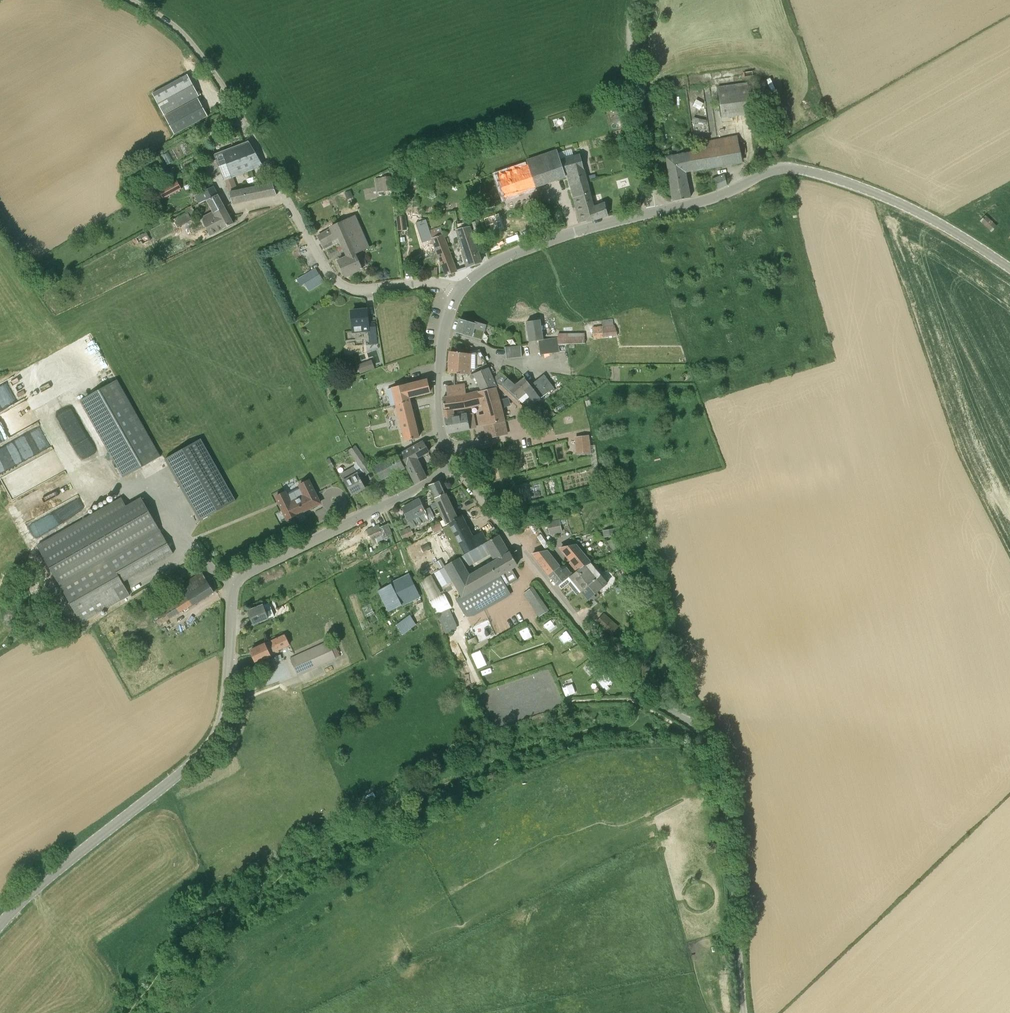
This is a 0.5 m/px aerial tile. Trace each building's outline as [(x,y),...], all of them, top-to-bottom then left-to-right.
[(199,96),(188,74),(153,93),(164,115),(199,96)] [(749,81),(720,85),(723,115),(753,111),(749,81)] [(175,134),(208,116),(198,98),(165,116),(175,134)] [(224,121),(233,116),(230,111),(221,117),(224,121)] [(701,150),(689,152),(693,170),(742,161),(741,155),(739,144),(737,135),(700,142),(700,145),(701,150)] [(628,144),(627,138),(619,139),(621,146),(628,144)] [(225,180),(232,177),(262,166),(255,153),(249,143),(250,142),(249,141),(240,144),(214,154),(215,156),(216,155),(217,159),(222,171),(225,180)] [(580,155),(560,160),(557,151),(526,161),(528,166),(535,187),(566,176),(565,175),(568,174),(571,186),(587,182),(580,155)] [(667,156),(669,175),(673,201),(690,198),(685,172),(693,170),(689,152),(686,152),(667,156)] [(212,161),(216,174),(222,171),(217,159),(216,160),(212,161)] [(505,197),(535,187),(528,166),(498,176),(505,197)] [(179,175),(174,167),(168,170),(172,179),(179,175)] [(712,181),(714,191),(727,185),(725,175),(712,181)] [(377,191),(392,189),(390,176),(381,177),(375,178),(377,191)] [(228,190),(236,187),(232,177),(225,180),(228,190)] [(177,180),(159,190),(164,199),(182,189),(177,180)] [(593,207),(589,191),(587,182),(571,186),(574,198),(581,223),(596,218),(608,215),(606,207),(605,203),(593,207)] [(273,184),(230,193),(233,204),(277,195),(273,184)] [(223,206),(224,206),(213,187),(198,195),(202,202),(207,199),(214,211),(214,212),(223,207),(223,206)] [(347,197),(348,200),(354,197),(353,195),(351,190),(345,193),(347,197)] [(203,216),(212,235),(233,224),(224,206),(223,206),(223,207),(214,212),(214,211),(203,216)] [(189,217),(195,213),(192,207),(185,211),(186,212),(174,219),(179,228),(191,220),(189,217)] [(397,217),(398,231),(407,230),(405,215),(397,217)] [(985,215),(980,221),(991,231),(996,226),(985,215)] [(331,227),(332,230),(336,239),(339,237),(344,247),(364,237),(355,216),(331,227)] [(430,231),(429,229),(426,219),(415,223),(419,236),(430,232),(432,238),(446,275),(457,272),(441,227),(430,231)] [(481,230),(478,220),(472,222),(475,232),(481,230)] [(465,258),(478,253),(468,222),(456,224),(457,229),(454,230),(465,258)] [(336,239),(332,230),(318,237),(319,239),(322,245),(336,239)] [(143,244),(151,240),(146,232),(136,237),(139,243),(141,242),(143,244)] [(357,253),(369,247),(364,237),(344,247),(348,256),(357,253)] [(345,277),(363,268),(357,253),(348,256),(338,262),(345,277)] [(468,268),(481,263),(478,253),(465,258),(468,268)] [(297,279),(301,286),(305,284),(304,283),(307,282),(304,275),(297,279)] [(324,282),(323,281),(319,275),(305,284),(309,292),(324,282)] [(378,344),(377,339),(376,322),(368,322),(367,309),(352,311),(353,319),(352,319),(353,332),(369,330),(369,340),(369,344),(378,344)] [(482,340),(486,325),(475,322),(474,323),(460,319),(456,332),(482,340)] [(558,337),(542,339),(539,320),(527,322),(530,342),(538,340),(540,354),(559,352),(558,345),(568,345),(568,344),(585,343),(585,333),(558,333),(558,337)] [(593,327),(593,338),(603,337),(618,335),(615,325),(614,325),(603,326),(593,327)] [(522,357),(521,346),(506,347),(506,357),(507,358),(522,357)] [(470,372),(478,368),(487,364),(486,362),(484,358),(481,351),(478,352),(470,354),(450,351),(449,373),(470,374),(470,372)] [(360,374),(374,369),(373,364),(366,367),(364,363),(357,365),(360,374)] [(495,381),(488,367),(471,375),(473,379),(475,378),(481,391),(495,388),(496,388),(496,383),(495,381)] [(527,392),(518,382),(515,385),(502,373),(495,381),(496,383),(501,385),(503,387),(518,400),(526,393),(527,392)] [(535,403),(554,387),(544,374),(531,385),(524,377),(518,382),(527,392),(526,393),(535,403)] [(124,477),(161,456),(117,379),(81,400),(124,477)] [(392,405),(397,404),(410,401),(409,397),(430,392),(427,380),(410,384),(410,386),(408,386),(408,385),(406,385),(406,384),(388,389),(392,405)] [(496,388),(495,388),(496,390),(500,389),(516,404),(528,415),(532,412),(520,402),(518,400),(503,387),(501,385),(496,383),(496,388)] [(495,388),(481,391),(443,398),(445,410),(444,410),(445,419),(448,432),(477,427),(474,414),(468,415),(454,417),(452,409),(467,407),(484,403),(486,414),(479,416),(481,424),(483,424),(486,437),(507,433),(504,420),(504,419),(496,390),(495,388)] [(410,401),(397,404),(406,441),(419,438),(410,401)] [(591,457),(591,453),(589,435),(575,437),(577,455),(587,453),(587,457),(591,457)] [(196,436),(161,456),(196,518),(231,498),(196,436)] [(423,441),(398,454),(404,468),(405,467),(406,466),(410,475),(415,484),(426,478),(416,458),(422,455),(429,452),(427,448),(425,444),(424,442),(423,441)] [(348,450),(356,461),(358,464),(360,467),(367,462),(356,445),(350,449),(348,450)] [(376,474),(380,480),(404,468),(398,454),(372,467),(376,474)] [(334,467),(329,457),(328,458),(326,459),(331,469),(334,467)] [(366,488),(358,474),(354,466),(340,474),(344,481),(352,495),(366,488)] [(285,492),(276,496),(287,519),(320,503),(309,480),(299,485),(301,488),(287,495),(285,492)] [(429,485),(435,498),(445,493),(440,480),(429,485)] [(447,496),(445,493),(435,498),(444,519),(430,526),(433,534),(443,529),(459,521),(457,517),(447,496)] [(142,497),(127,506),(122,497),(39,543),(82,620),(131,594),(124,581),(173,553),(142,497)] [(426,508),(425,509),(420,499),(402,509),(407,520),(408,519),(412,529),(416,527),(434,517),(431,510),(428,511),(426,508)] [(458,558),(486,542),(480,531),(472,536),(461,515),(457,517),(459,521),(443,529),(458,558)] [(560,519),(547,522),(550,535),(562,532),(560,519)] [(392,534),(391,534),(387,524),(380,528),(379,526),(368,531),(374,543),(384,539),(385,541),(390,539),(389,536),(392,534)] [(403,539),(412,535),(409,528),(400,532),(403,539)] [(614,528),(602,530),(604,537),(615,535),(614,528)] [(462,596),(457,599),(467,616),(510,592),(506,586),(509,584),(518,579),(511,568),(518,564),(510,552),(509,553),(498,535),(486,542),(458,558),(444,566),(455,584),(462,596)] [(616,537),(607,541),(612,551),(621,547),(616,537)] [(578,570),(589,562),(575,544),(561,547),(574,562),(572,563),(578,570)] [(558,567),(549,556),(538,560),(549,574),(558,567)] [(441,559),(436,562),(439,569),(445,566),(441,559)] [(604,587),(596,578),(600,575),(589,562),(578,570),(572,574),(571,573),(569,575),(570,576),(573,580),(581,573),(590,584),(582,591),(589,599),(604,587)] [(569,575),(571,573),(566,566),(558,567),(549,574),(558,586),(570,576),(569,575)] [(215,592),(208,582),(202,572),(181,586),(188,596),(154,617),(159,625),(192,604),(192,606),(215,592)] [(422,577),(430,597),(442,592),(434,572),(422,577)] [(573,580),(582,591),(590,584),(581,573),(573,580)] [(390,612),(420,597),(409,575),(379,590),(390,612)] [(524,593),(540,616),(548,610),(532,587),(524,593)] [(436,614),(438,614),(446,633),(453,630),(447,618),(453,616),(450,609),(452,608),(445,593),(430,600),(436,614)] [(274,616),(272,610),(272,609),(266,611),(263,605),(248,611),(253,624),(274,616)] [(412,613),(397,621),(404,633),(419,624),(412,613)] [(617,627),(603,615),(597,621),(611,634),(617,627)] [(547,623),(551,631),(559,627),(555,619),(547,623)] [(525,641),(534,637),(529,627),(520,631),(525,641)] [(256,662),(279,652),(278,650),(289,645),(285,635),(251,650),(256,662)] [(329,642),(336,658),(340,656),(333,640),(329,642)] [(299,674),(336,658),(329,642),(291,659),(299,674)] [(479,667),(488,664),(482,649),(473,652),(479,667)] [(519,666),(528,664),(525,655),(516,657),(519,666)] [(488,670),(487,670),(484,671),(486,678),(494,676),(492,669),(488,670)] [(607,672),(598,678),(607,689),(616,682),(607,672)] [(280,683),(278,673),(259,677),(260,682),(251,683),(252,689),(280,683)] [(574,682),(564,686),(568,696),(578,692),(574,682)]
